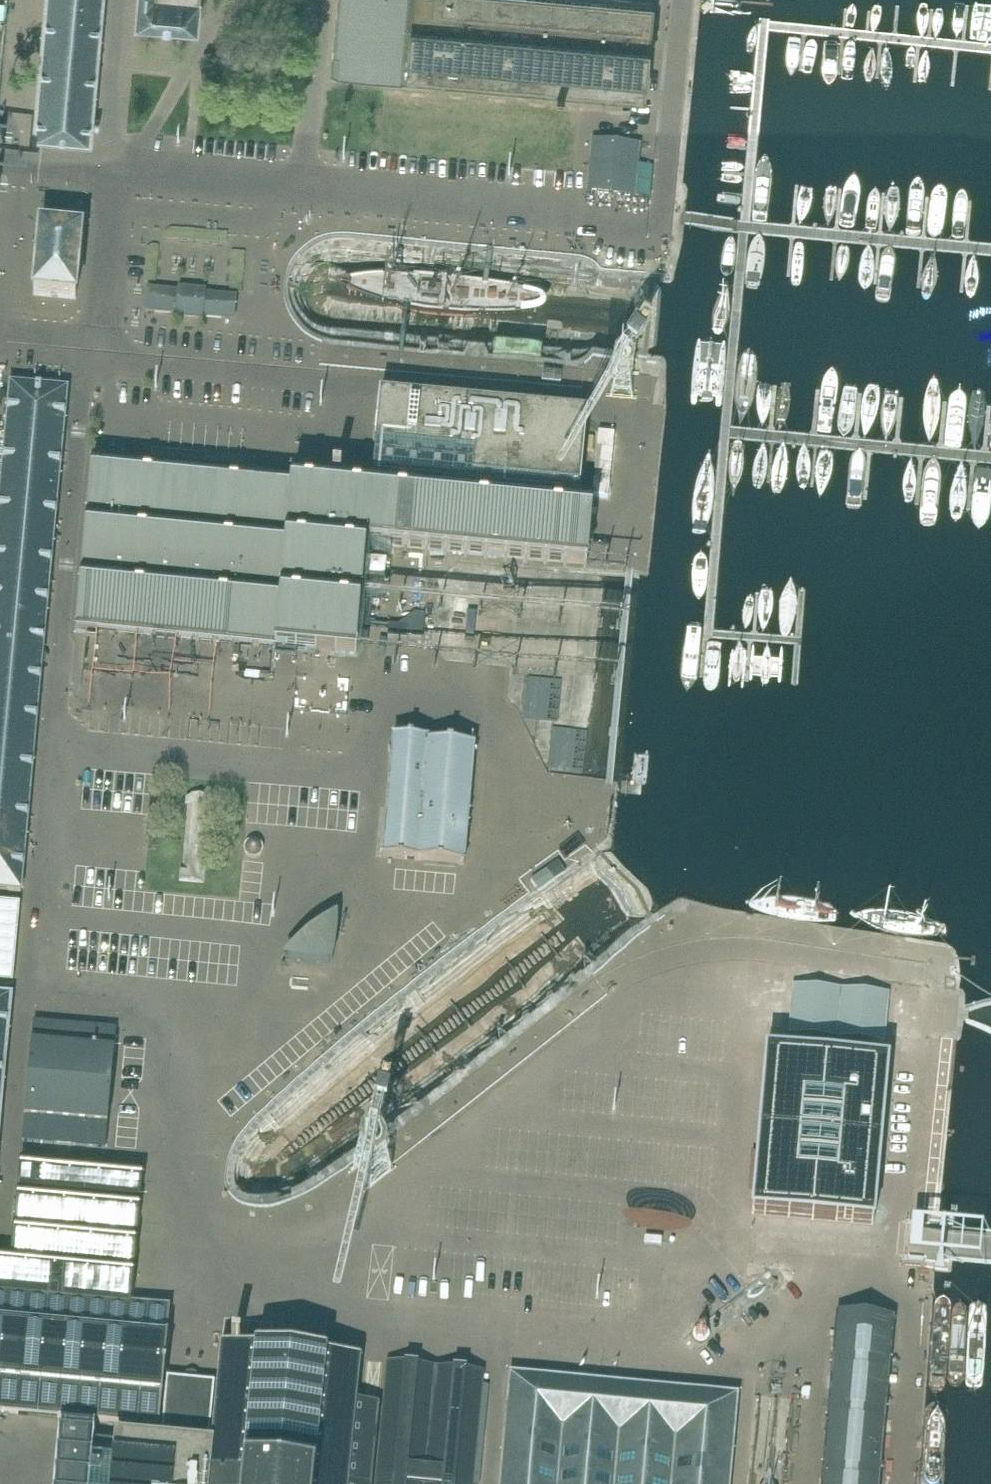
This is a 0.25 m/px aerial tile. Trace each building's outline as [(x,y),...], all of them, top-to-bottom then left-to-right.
[(99,116),(93,115),(104,0),(46,0),(33,136),(91,142),(92,128),(98,128),(99,116)] [(136,20),(197,26),(199,0),(138,0),(136,20)] [(332,65),(339,66),(557,86),(557,88),(564,89),(564,86),(644,93),(652,0),(338,0),(332,65)] [(634,197),(639,147),(593,142),(588,193),(634,197)] [(76,300),(83,232),(40,228),(37,263),(34,296),(76,300)] [(374,276),(336,285),(376,303),(408,310),(470,318),(521,319),(543,311),(547,307),(548,300),(544,297),(524,289),(482,282),(419,275),(374,276)] [(204,296),(204,293),(180,290),(180,293),(149,290),(148,299),(147,310),(178,313),(178,316),(202,319),(202,316),(233,319),(234,308),(235,299),(204,296)] [(542,381),(561,383),(562,374),(543,372),(542,381)] [(11,385),(10,385),(0,498),(0,891),(22,893),(68,390),(11,385)] [(492,408),(381,398),(372,488),(341,485),(341,481),(333,480),(332,483),(302,481),(254,476),(255,462),(241,460),(167,453),(153,452),(152,466),(103,461),(93,460),(76,629),(85,630),(135,635),(273,648),(291,650),(357,656),(368,545),(587,566),(593,509),(578,507),(580,491),(580,492),(587,417),(492,408)] [(609,498),(615,434),(599,433),(593,497),(609,498)] [(530,712),(554,713),(556,671),(533,670),(530,712)] [(555,763),(579,764),(581,722),(557,721),(555,763)] [(428,743),(428,740),(394,737),(383,858),(394,859),(464,865),(474,746),(428,743)] [(205,883),(212,798),(194,796),(186,800),(186,804),(188,804),(183,871),(181,871),(180,881),(205,883)] [(564,874),(562,871),(557,865),(546,872),(545,872),(531,881),(539,892),(554,882),(554,881),(564,874)] [(20,905),(0,903),(0,984),(13,985),(20,905)] [(532,987),(582,945),(577,935),(568,923),(553,930),(540,925),(529,930),(492,961),(496,968),(490,987),(431,1013),(400,1039),(387,1075),(399,1079),(452,1056),(470,1041),(496,1029),(500,1016),(530,990),(538,1008),(545,1002),(555,998),(566,989),(568,981),(556,977),(532,987)] [(330,976),(336,925),(277,971),(330,976)] [(795,985),(790,1035),(887,1045),(891,995),(795,985)] [(12,996),(0,995),(0,1128),(12,996)] [(117,1030),(78,1027),(34,1023),(23,1142),(24,1142),(24,1138),(59,1141),(71,1142),(72,1143),(95,1145),(96,1126),(107,1127),(111,1095),(112,1085),(117,1030)] [(873,1225),(888,1064),(767,1053),(752,1215),(873,1225)] [(59,1141),(57,1165),(68,1166),(71,1142),(59,1141)] [(69,1419),(127,1424),(125,1439),(125,1444),(117,1443),(92,1440),(65,1438),(64,1439),(69,1439),(67,1455),(64,1454),(63,1469),(62,1469),(62,1470),(66,1470),(64,1483),(372,1483),(380,1405),(366,1404),(357,1403),(360,1373),(361,1360),(335,1358),(310,1355),(303,1354),(303,1356),(279,1354),(279,1352),(240,1348),(240,1344),(238,1344),(232,1343),(232,1348),(222,1347),(221,1354),(218,1380),(218,1382),(216,1399),(216,1404),(215,1415),(215,1416),(213,1432),(212,1444),(212,1445),(212,1446),(212,1447),(210,1447),(210,1450),(211,1450),(211,1452),(203,1451),(204,1447),(199,1446),(189,1445),(188,1450),(157,1447),(147,1446),(147,1441),(148,1426),(160,1428),(162,1409),(163,1398),(164,1384),(165,1379),(162,1378),(164,1358),(167,1359),(168,1339),(171,1309),(131,1306),(134,1272),(137,1239),(143,1173),(136,1172),(124,1171),(68,1166),(57,1165),(21,1161),(12,1258),(10,1257),(0,1256),(0,1413),(69,1419)] [(894,1319),(838,1314),(822,1483),(879,1483),(894,1319)] [(484,1385),(485,1372),(387,1363),(386,1375),(376,1479),(375,1483),(474,1483),(484,1385)] [(161,1442),(161,1443),(174,1444),(189,1445),(199,1446),(204,1447),(209,1447),(209,1445),(212,1445),(212,1444),(213,1432),(215,1416),(215,1415),(216,1404),(216,1399),(218,1382),(215,1415),(212,1415),(213,1399),(214,1397),(215,1383),(203,1382),(201,1382),(200,1382),(200,1380),(199,1378),(198,1376),(197,1375),(196,1374),(194,1373),(193,1372),(192,1372),(191,1372),(189,1372),(187,1373),(186,1374),(184,1375),(183,1377),(182,1378),(182,1380),(167,1379),(167,1384),(164,1384),(163,1398),(162,1409),(164,1409),(164,1410),(163,1419),(161,1442)] [(738,1397),(662,1389),(651,1388),(641,1387),(510,1375),(500,1483),(730,1483),(738,1397)]
